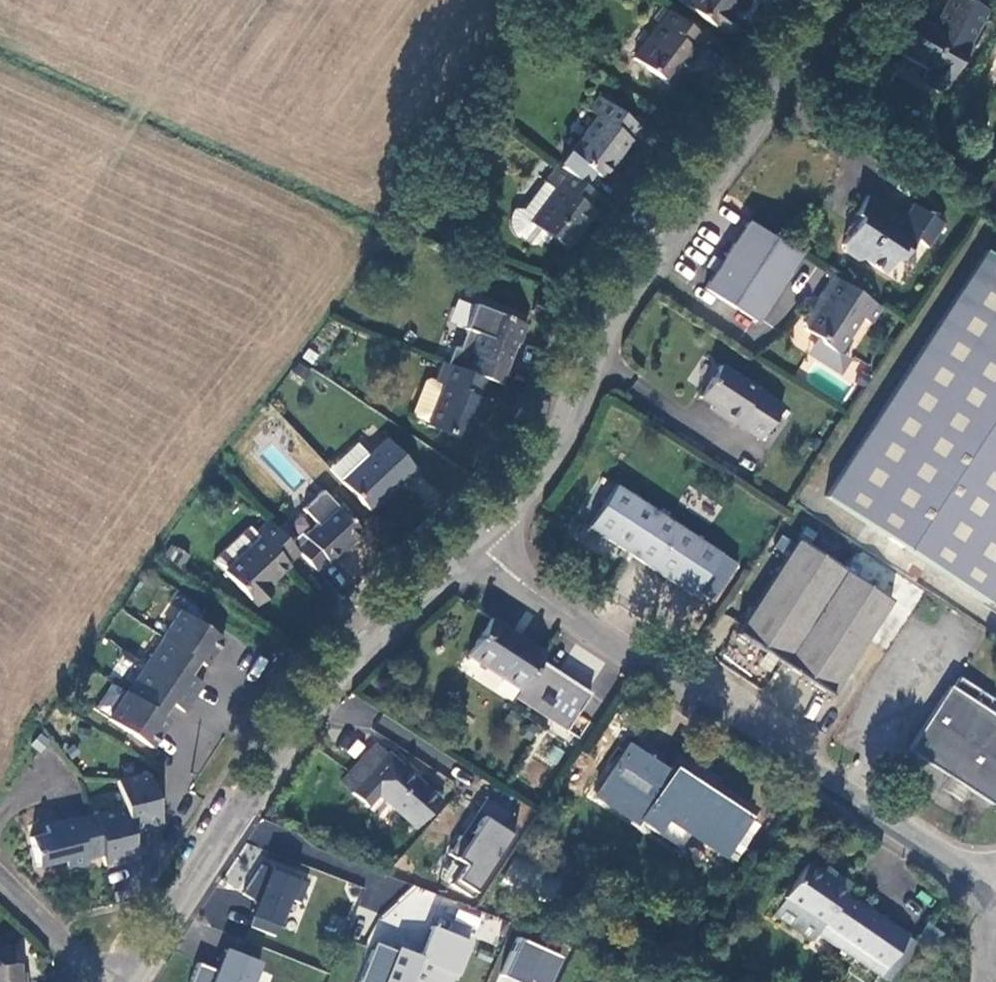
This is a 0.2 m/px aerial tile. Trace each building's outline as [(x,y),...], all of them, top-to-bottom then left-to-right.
[(685,3),(717,27),(729,13),(727,11),(735,0),(687,0),(685,3)] [(984,8),(970,0),(943,0),(932,21),(928,23),(912,15),(902,29),(901,29),(891,48),(924,65),(919,73),(921,80),(935,88),(944,83),(984,8)] [(692,54),(703,37),(667,11),(630,63),(663,87),(677,69),(681,71),(693,55),(692,54)] [(559,165),(583,183),(592,171),(599,176),(617,152),(618,153),(629,139),(628,138),(638,125),(599,95),(589,109),(597,115),(584,132),(559,165)] [(586,203),(594,192),(583,183),(559,165),(558,164),(546,179),(556,187),(531,221),(549,235),(566,247),(593,210),(586,203)] [(543,244),(549,235),(531,221),(556,187),(546,179),(527,204),(517,203),(510,211),(508,216),(507,221),(508,226),(511,230),(515,234),(528,243),(535,243),(538,239),(543,244)] [(943,224),(915,206),(905,220),(868,196),(855,215),(859,219),(843,245),(845,254),(859,262),(866,259),(885,272),(901,253),(906,256),(917,240),(929,248),(943,224)] [(805,255),(753,221),(710,289),(762,323),(805,255)] [(995,595),(995,261),(987,255),(829,496),(990,604),(995,595)] [(878,325),(888,309),(839,277),(827,298),(831,301),(824,312),(818,313),(811,323),(812,329),(825,337),(826,343),(845,355),(867,319),(878,325)] [(473,353),(466,368),(487,376),(499,381),(505,366),(508,366),(518,342),(520,344),(527,323),(486,307),(469,351),(473,353)] [(786,406),(726,365),(707,393),(727,408),(724,412),(741,423),(745,420),(767,436),(786,406)] [(466,368),(460,367),(454,382),(453,387),(444,383),(429,421),(428,425),(464,440),(475,413),(483,417),(490,400),(479,396),(487,376),(466,368)] [(453,387),(454,382),(434,373),(428,375),(413,409),(417,417),(429,421),(444,383),(453,387)] [(371,455),(343,480),(372,511),(404,480),(407,483),(420,472),(388,439),(371,455)] [(359,442),(331,468),(343,480),(371,455),(359,442)] [(722,554),(620,485),(592,527),(693,596),(722,554)] [(310,540),(301,550),(307,558),(319,571),(330,561),(334,565),(364,534),(339,506),(307,535),(310,540)] [(301,550),(278,527),(265,539),(271,545),(236,581),(265,612),(279,599),(278,598),(275,594),(281,588),(296,574),(293,570),(307,558),(301,550)] [(893,601),(800,537),(739,632),(832,694),(893,601)] [(275,594),(278,598),(284,592),(281,588),(275,594)] [(163,638),(146,663),(194,695),(204,680),(190,670),(184,667),(192,653),(197,657),(208,664),(224,640),(179,610),(161,637),(163,638)] [(544,653),(492,619),(469,653),(522,687),(517,695),(567,728),(590,694),(539,662),(544,653)] [(190,670),(197,657),(192,653),(184,667),(190,670)] [(194,695),(146,663),(127,693),(126,692),(108,719),(151,747),(171,718),(163,711),(157,708),(164,696),(170,700),(184,709),(194,695)] [(953,772),(973,785),(995,800),(995,799),(995,710),(989,706),(995,695),(984,688),(978,698),(955,683),(913,746),(953,772)] [(157,708),(163,711),(170,700),(164,696),(157,708)] [(353,791),(388,753),(376,742),(342,781),(353,791)] [(750,816),(675,767),(671,772),(629,744),(597,793),(639,821),(642,818),(681,845),(723,855),(750,816)] [(440,799),(388,753),(353,791),(353,792),(366,805),(378,793),(415,828),(440,799)] [(973,785),(953,772),(945,785),(964,798),(973,785)] [(103,855),(105,865),(134,858),(128,829),(161,822),(150,780),(141,774),(115,780),(122,809),(93,816),(103,855)] [(452,855),(466,863),(453,885),(476,899),(516,833),(479,811),(452,855)] [(93,816),(93,814),(48,825),(49,833),(32,836),(39,865),(65,859),(68,869),(88,865),(87,859),(103,855),(93,816)] [(249,926),(283,939),(306,879),(258,861),(245,895),(259,900),(249,926)] [(808,862),(784,898),(821,922),(817,928),(881,972),(908,932),(845,890),(850,881),(836,871),(832,877),(822,871),(808,862)] [(827,865),(822,871),(832,877),(836,871),(827,865)] [(821,922),(784,898),(776,912),(810,937),(817,928),(821,922)] [(434,941),(396,926),(378,975),(396,981),(452,981),(459,965),(429,954),(434,941)] [(908,932),(881,972),(890,978),(916,940),(908,932)] [(275,967),(227,949),(219,970),(197,962),(189,981),(269,981),(275,967)] [(486,981),(531,981),(539,966),(500,949),(486,981)] [(10,950),(0,951),(0,981),(27,981),(27,979),(20,979),(18,963),(12,964),(10,950)]
